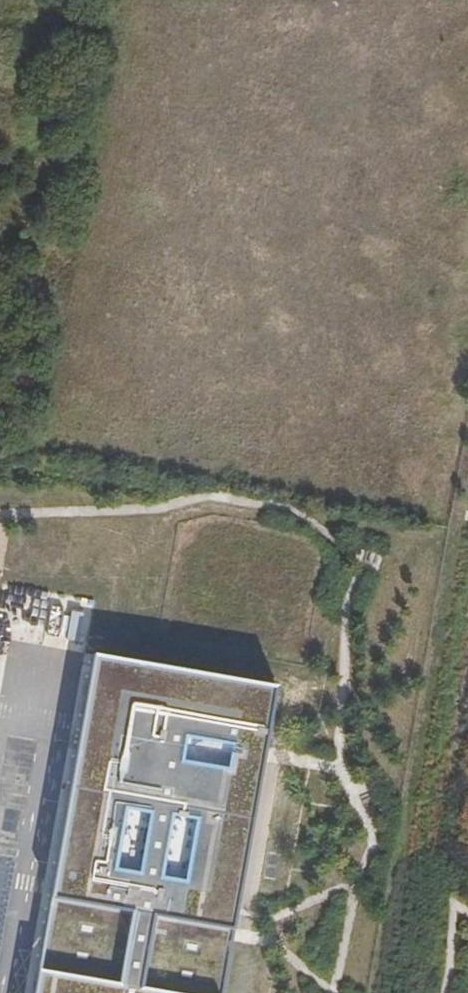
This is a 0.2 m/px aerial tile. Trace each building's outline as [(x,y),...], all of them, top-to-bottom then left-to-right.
[(277,692),(96,659),(38,992),(225,992),(277,692)]
